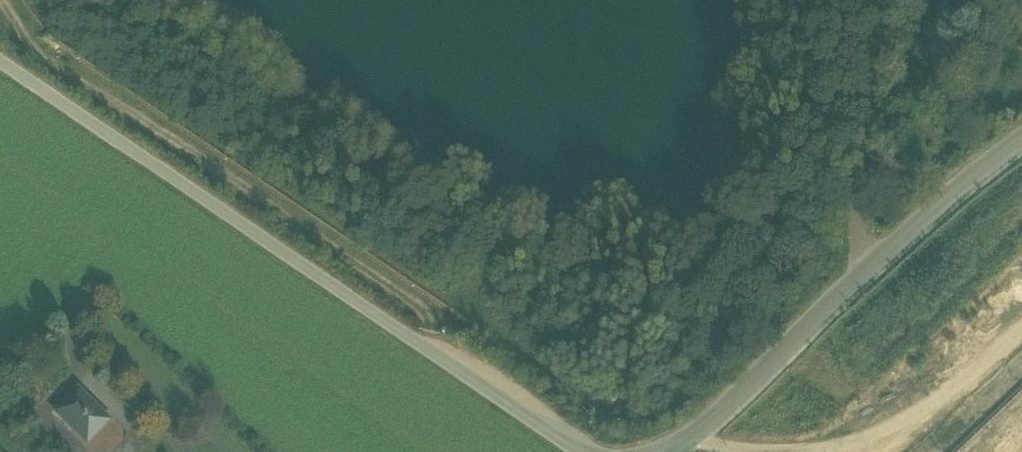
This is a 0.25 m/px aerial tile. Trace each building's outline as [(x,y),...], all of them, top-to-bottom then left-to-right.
[(79,391),(57,413),(88,444),(110,423),(79,391)] [(90,447),(95,451),(109,451),(126,433),(114,421),(90,447)]
